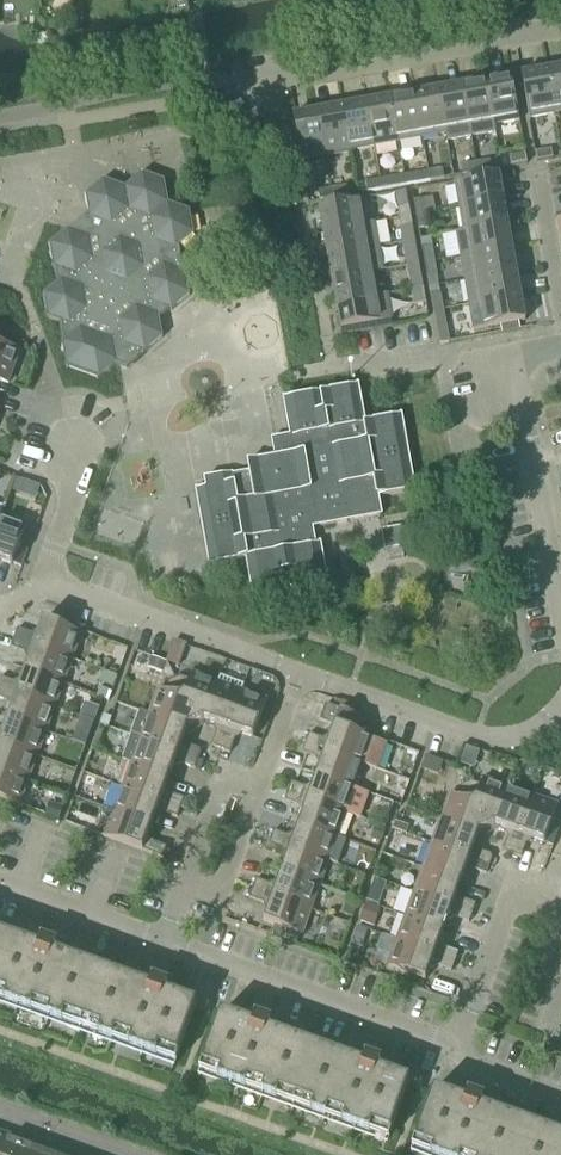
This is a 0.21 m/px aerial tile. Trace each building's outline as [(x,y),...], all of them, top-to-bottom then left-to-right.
[(560,114),(560,68),(546,71),(554,115),(560,114)] [(529,120),(554,115),(546,71),(521,75),(529,120)] [(493,126),(494,126),(519,122),(511,77),(485,82),(493,126)] [(496,134),(494,126),(493,126),(485,82),(461,86),(471,139),(496,134)] [(447,143),(471,139),(461,86),(437,90),(445,135),(447,143)] [(421,139),(445,135),(437,90),(414,95),(421,139)] [(398,144),(421,139),(414,95),(390,99),(398,144)] [(373,148),(398,144),(390,99),(366,103),(373,148)] [(350,152),(373,148),(366,103),(342,107),(350,152)] [(326,156),(350,152),(342,107),(319,112),(326,156)] [(301,161),(326,156),(319,112),(293,116),(301,161)] [(537,163),(553,160),(552,151),(535,154),(537,163)] [(511,168),(527,165),(525,155),(509,158),(511,168)] [(477,174),(492,171),(490,161),(475,164),(477,174)] [(463,177),(477,174),(475,164),(461,167),(463,177)] [(429,183),(444,180),(442,170),(427,172),(429,183)] [(415,185),(429,183),(427,172),(413,175),(415,185)] [(182,273),(177,250),(194,236),(189,212),(168,204),(164,183),(142,175),(124,189),(103,181),(85,197),(90,223),(76,234),(67,231),(50,246),(54,270),(57,271),(59,283),(43,297),(48,320),(61,325),(65,342),(62,344),(67,370),(98,381),(117,366),(127,370),(163,340),(159,319),(168,312),(172,313),(190,297),(185,274),(182,273)] [(459,209),(503,201),(498,175),(454,183),(459,209)] [(381,191),(396,189),(395,178),(379,181),(381,191)] [(367,194),(381,191),(379,181),(365,183),(367,194)] [(334,200),(349,197),(347,187),(332,189),(334,200)] [(319,202),(334,200),(332,189),(318,192),(319,202)] [(409,208),(406,192),(396,194),(399,210),(409,208)] [(323,233),(367,225),(363,200),(318,208),(323,233)] [(415,216),(426,214),(423,200),(413,201),(415,216)] [(463,233),(507,225),(503,201),(459,209),(462,230),(463,233)] [(418,231),(429,229),(426,214),(415,216),(418,231)] [(327,257),(380,248),(375,224),(367,225),(323,233),(327,257)] [(459,258),(511,249),(507,225),(463,233),(462,230),(455,232),(459,258)] [(415,241),(413,227),(402,229),(404,243),(415,241)] [(408,267),(419,265),(415,241),(404,243),(407,258),(408,267)] [(376,273),(384,272),(380,248),(327,257),(331,281),(376,273)] [(435,262),(432,248),(421,250),(424,264),(435,262)] [(464,282),(516,272),(511,249),(459,258),(464,282)] [(437,277),(435,262),(424,264),(427,279),(437,277)] [(423,289),(420,272),(419,265),(408,267),(409,274),(412,291),(423,289)] [(476,305),(520,297),(516,272),(464,282),(468,307),(476,306),(476,305)] [(380,297),(380,296),(376,273),(331,281),(336,305),(380,297)] [(423,289),(412,291),(414,306),(426,304),(423,289)] [(380,297),(336,305),(340,330),(391,321),(387,295),(380,296),(380,297)] [(442,311),(440,296),(430,298),(433,312),(442,311)] [(476,306),(468,307),(473,332),(480,330),(524,323),(520,297),(476,305),(476,306)] [(442,311),(433,312),(439,345),(449,344),(442,311)] [(20,354),(0,346),(0,382),(8,385),(20,354)] [(402,417),(365,423),(359,387),(284,401),(291,437),(276,440),(279,458),(248,464),(250,477),(235,479),(234,475),(205,481),(206,490),(196,492),(210,567),(246,561),(252,597),(262,596),(264,605),(282,602),(280,592),(300,589),(302,598),(319,595),(317,586),(327,584),(320,545),(311,547),(308,530),(381,517),(378,498),(415,492),(402,417)] [(26,529),(0,520),(0,521),(0,562),(12,567),(26,529)] [(385,552),(405,548),(403,537),(383,541),(385,552)] [(72,661),(82,635),(44,622),(38,638),(17,631),(14,640),(72,661)] [(64,685),(72,661),(14,640),(11,650),(31,657),(26,672),(64,685)] [(64,685),(26,672),(20,686),(0,679),(0,690),(55,710),(64,685)] [(204,723),(218,684),(217,684),(192,675),(189,682),(180,678),(174,681),(195,726),(203,722),(204,723)] [(220,750),(241,693),(242,693),(244,687),(219,677),(217,684),(218,684),(204,723),(218,727),(211,747),(220,750)] [(187,730),(195,726),(174,681),(168,684),(165,693),(158,691),(149,716),(187,730)] [(55,710),(0,690),(0,701),(13,706),(8,720),(46,734),(55,710)] [(267,702),(242,693),(241,693),(220,750),(229,753),(236,734),(253,740),(267,702)] [(308,735),(305,745),(318,750),(325,753),(363,766),(378,772),(387,746),(354,734),(359,719),(325,707),(320,723),(334,728),(331,738),(328,737),(323,740),(308,735)] [(182,744),(187,730),(149,716),(140,713),(131,737),(140,740),(198,761),(202,751),(182,744)] [(46,734),(8,720),(3,735),(0,734),(0,744),(37,758),(46,734)] [(198,761),(140,740),(131,737),(122,762),(131,766),(132,764),(170,778),(175,763),(195,770),(198,761)] [(37,758),(0,744),(0,772),(29,782),(37,758)] [(315,758),(318,750),(304,745),(302,754),(315,758)] [(354,791),(363,766),(325,753),(317,777),(354,791)] [(164,792),(170,778),(132,764),(131,766),(123,788),(181,809),(184,800),(164,792)] [(29,782),(0,772),(0,801),(19,808),(29,782)] [(291,783),(287,794),(346,815),(360,820),(369,796),(354,791),(317,777),(313,787),(310,786),(305,789),(291,783)] [(495,827),(508,789),(482,780),(480,787),(470,783),(465,786),(486,831),(494,827),(495,827)] [(478,835),(486,831),(465,786),(459,789),(456,798),(449,796),(440,821),(478,835)] [(123,788),(114,813),(152,827),(156,815),(159,816),(164,814),(177,819),(181,809),(123,788)] [(512,856),(517,841),(519,836),(532,798),(508,789),(495,827),(505,831),(504,834),(506,839),(503,849),(505,853),(512,856)] [(337,839),(346,815),(287,794),(284,802),(298,807),(300,812),(303,814),(299,825),(337,839)] [(516,843),(512,856),(521,859),(525,846),(531,843),(532,841),(544,845),(558,807),(532,798),(519,836),(517,841),(516,843)] [(114,813),(105,839),(143,852),(149,854),(163,859),(167,848),(153,843),(151,838),(148,838),(152,827),(114,813)] [(474,845),(478,835),(440,821),(431,846),(469,859),(476,862),(489,867),(492,859),(490,855),(480,851),(477,846),(474,845)] [(273,831),(270,842),(328,863),(337,866),(346,842),(337,839),(299,825),(294,839),(273,831)] [(320,887),(328,863),(270,842),(267,850),(287,858),(282,873),(320,887)] [(460,883),(469,859),(431,846),(422,870),(460,883)] [(486,875),(489,867),(476,862),(473,870),(486,875)] [(456,894),(460,883),(422,870),(414,894),(472,915),(475,905),(462,900),(459,895),(456,894)] [(311,911),(320,887),(282,873),(278,884),(275,883),(270,886),(256,881),(252,890),(311,911)] [(302,937),(311,911),(252,890),(249,899),(270,907),(264,923),(277,928),(300,936),(302,937)] [(472,915),(414,894),(405,918),(443,932),(447,921),(450,922),(455,919),(468,924),(472,915)] [(439,942),(443,932),(405,918),(396,942),(454,963),(458,953),(444,948),(442,943),(439,942)] [(296,946),(300,936),(277,928),(274,937),(296,946)] [(8,937),(0,934),(0,960),(8,937)] [(382,936),(377,951),(391,956),(387,968),(425,982),(429,969),(432,970),(438,967),(451,972),(454,963),(396,942),(382,936)] [(38,948),(8,937),(0,960),(0,1001),(80,1030),(102,971),(54,954),(57,946),(41,940),(38,948)] [(153,980),(150,988),(102,971),(80,1030),(176,1064),(197,1005),(165,994),(168,985),(153,980)] [(255,1018),(252,1026),(220,1014),(199,1073),(294,1107),(315,1048),(268,1031),(271,1023),(255,1018)] [(365,1057),(362,1065),(315,1048),(294,1107),(388,1140),(409,1082),(378,1070),(380,1062),(365,1057)] [(465,1102),(433,1090),(412,1149),(429,1154),(517,1154),(528,1124),(480,1107),(483,1100),(468,1094),(465,1102)] [(528,1124),(517,1154),(560,1154),(560,1136),(528,1124)] [(8,1136),(0,1133),(0,1154),(1,1154),(8,1136)] [(31,1144),(8,1136),(1,1154),(27,1154),(31,1144)] [(54,1152),(31,1144),(27,1154),(53,1154),(54,1152)]
